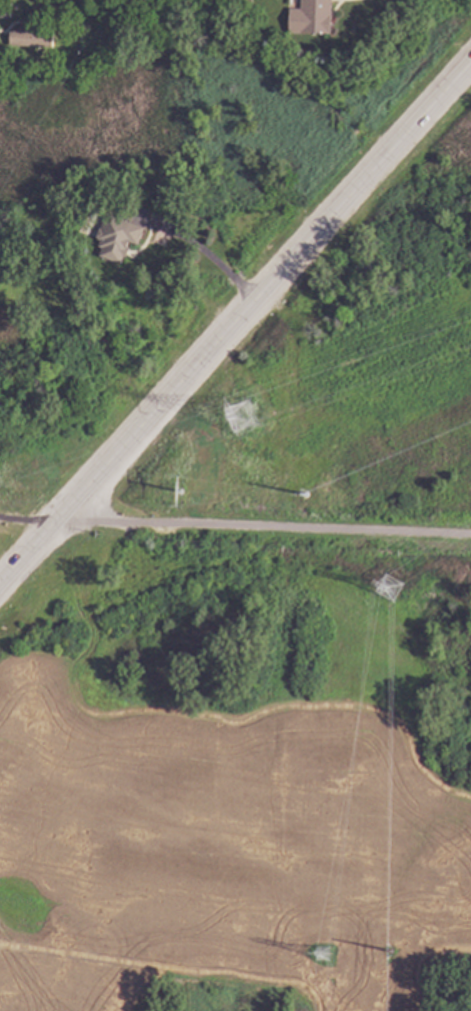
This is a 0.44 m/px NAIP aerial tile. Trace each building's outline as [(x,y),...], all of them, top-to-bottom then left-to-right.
[(302,9),(302,0),(333,0),(332,33),(289,32),(290,8),(302,9)] [(11,17),(0,17),(0,2),(12,3),(11,17)] [(41,22),(41,30),(55,31),(54,46),(10,44),(11,28),(20,28),(21,21),(41,22)] [(146,226),(140,244),(131,240),(130,245),(132,245),(128,257),(125,256),(123,263),(100,255),(103,246),(99,245),(101,239),(97,238),(98,237),(96,236),(100,227),(101,227),(107,212),(146,226)]
